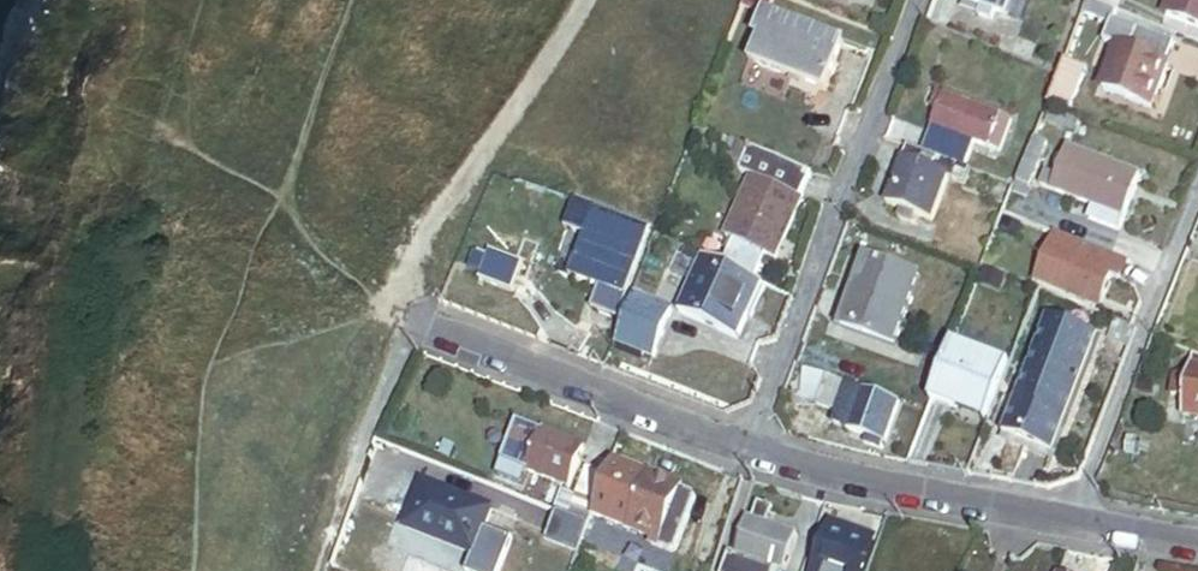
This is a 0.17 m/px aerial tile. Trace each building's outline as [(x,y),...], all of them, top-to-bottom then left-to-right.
[(782,0),(753,0),(748,11),(768,18),(780,23),(788,3),(782,0)] [(983,6),(982,9),(991,13),(992,10),(1005,15),(1009,5),(1011,0),(967,0),(983,6)] [(1106,0),(1092,0),(1090,5),(1102,9),(1106,0)] [(1121,0),(1106,0),(1102,9),(1116,14),(1121,0)] [(1163,17),(1170,20),(1197,30),(1197,0),(1170,0),(1163,17)] [(1117,26),(1121,17),(1116,14),(1102,9),(1090,5),(1087,14),(1117,26)] [(855,51),(780,23),(770,47),(778,50),(770,72),(830,95),(838,98),(855,51)] [(1158,41),(1117,26),(1109,47),(1122,52),(1105,95),(1113,98),(1147,111),(1155,114),(1180,50),(1158,41)] [(778,50),(770,47),(762,69),(758,80),(826,106),(830,95),(770,72),(778,50)] [(1075,110),(1090,71),(1092,65),(1073,58),(1056,103),(1075,110)] [(939,111),(922,154),(964,171),(973,146),(997,155),(1011,120),(939,92),(933,109),(939,111)] [(1079,138),(1083,128),(1051,116),(1047,126),(1079,138)] [(1005,187),(1013,190),(1038,124),(1025,119),(1010,159),(1015,161),(1005,187)] [(1034,191),(1055,135),(1042,130),(1020,186),(1034,191)] [(708,160),(723,166),(726,158),(745,166),(740,178),(753,183),(729,244),(737,248),(727,273),(753,284),(757,286),(768,260),(775,262),(808,178),(716,140),(708,160)] [(1006,208),(1013,190),(1005,187),(964,171),(922,154),(908,149),(887,204),(904,211),(901,220),(910,224),(913,215),(931,221),(948,179),(964,185),(962,191),(1006,208)] [(1071,150),(1062,175),(1135,203),(1145,179),(1071,150)] [(1135,203),(1062,175),(1061,177),(1048,172),(1042,188),(1095,209),(1090,221),(1123,234),(1135,203)] [(597,214),(593,227),(649,249),(654,236),(597,214)] [(649,249),(593,227),(572,279),(603,291),(628,301),(649,249)] [(1095,261),(1098,255),(1086,250),(1083,257),(1095,261)] [(527,271),(476,251),(466,278),(516,298),(527,271)] [(1128,290),(1136,270),(1098,255),(1095,261),(1083,257),(1080,265),(1058,257),(1044,293),(1070,302),(1073,293),(1087,298),(1107,306),(1115,285),(1128,290)] [(702,276),(706,265),(688,258),(684,268),(702,276)] [(868,271),(845,331),(897,351),(924,283),(872,262),(868,271)] [(753,284),(727,273),(706,265),(702,276),(684,322),(740,345),(750,319),(742,315),(753,284)] [(836,328),(845,331),(868,271),(859,268),(836,328)] [(763,288),(757,286),(753,284),(742,315),(750,319),(763,288)] [(628,301),(603,291),(594,314),(619,324),(628,301)] [(1073,293),(1070,302),(1083,307),(1087,298),(1073,293)] [(666,315),(634,303),(622,334),(646,344),(654,347),(666,315)] [(1062,452),(1106,339),(1057,320),(1013,433),(1062,452)] [(640,360),(646,344),(622,334),(615,350),(640,360)] [(1013,376),(956,354),(934,410),(960,420),(963,411),(995,423),(1013,376)] [(829,379),(809,371),(798,399),(818,407),(829,379)] [(1191,371),(1188,382),(1174,379),(1169,400),(1184,403),(1179,424),(1197,428),(1197,372),(1191,371)] [(855,389),(829,379),(818,407),(837,414),(841,404),(848,407),(855,389)] [(884,453),(902,408),(855,389),(848,407),(840,428),(871,440),(868,447),(884,453)] [(963,411),(960,420),(991,432),(995,423),(963,411)] [(582,450),(515,425),(500,464),(534,477),(567,490),(582,450)] [(596,518),(635,532),(620,570),(623,570),(635,570),(648,536),(674,545),(672,549),(682,553),(686,550),(703,500),(701,495),(690,492),(691,488),(656,476),(616,462),(611,477),(596,518)] [(528,492),(534,477),(500,464),(495,479),(528,492)] [(596,518),(611,477),(592,469),(582,499),(578,511),(596,518)] [(426,520),(421,532),(478,554),(495,512),(426,485),(415,515),(426,520)] [(582,499),(567,494),(561,512),(576,517),(578,511),(582,499)] [(782,504),(765,499),(760,515),(776,521),(782,504)] [(561,512),(559,511),(550,535),(585,549),(594,525),(576,517),(561,512)] [(789,567),(802,529),(776,521),(760,515),(754,514),(741,551),(785,566),(789,567)] [(410,527),(421,532),(426,520),(415,515),(410,527)] [(838,525),(825,570),(868,570),(879,537),(838,525)] [(736,549),(729,570),(783,570),(785,566),(741,551),(736,549)]
